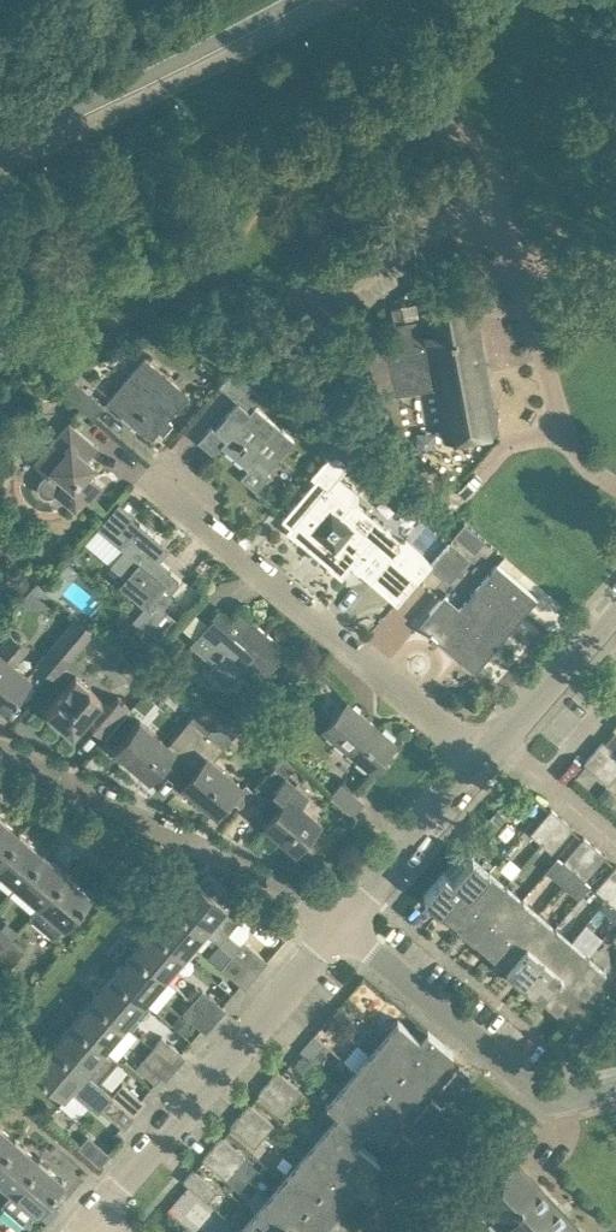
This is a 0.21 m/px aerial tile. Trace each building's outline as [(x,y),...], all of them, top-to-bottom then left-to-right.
[(371,441),(406,432),(396,392),(435,385),(445,438),(497,429),(498,433),(499,432),(472,283),(418,293),(423,315),(393,320),(396,335),(383,337),(382,334),(347,342),(371,441)] [(210,425),(201,436),(217,448),(213,453),(214,454),(222,444),(248,466),(240,476),(256,489),(269,473),(270,473),(267,470),(282,451),(294,436),(256,405),(263,396),(249,384),(263,367),(244,351),(232,365),(217,384),(236,400),(214,427),(210,425)] [(172,421),(168,417),(189,392),(145,354),(107,399),(151,437),(158,429),(163,432),(172,421)] [(73,377),(62,389),(94,417),(105,404),(73,377)] [(97,445),(79,429),(69,421),(34,462),(47,472),(42,477),(39,482),(39,486),(40,490),(44,493),(48,494),(53,493),(56,491),(76,508),(86,497),(89,500),(99,488),(97,486),(97,481),(98,479),(88,470),(94,463),(87,457),(97,445)] [(348,502),(328,485),(343,467),(343,457),(336,452),(328,452),(311,473),(316,478),(283,517),(292,525),(289,529),(342,573),(351,562),(397,601),(416,577),(393,557),(401,547),(400,538),(358,502),(348,502)] [(162,540),(132,515),(121,527),(129,533),(123,540),(127,543),(112,561),(125,572),(119,580),(145,603),(133,618),(149,631),(168,608),(164,605),(173,594),(170,591),(179,580),(168,571),(171,567),(159,557),(155,561),(149,555),(162,540)] [(465,521),(454,534),(456,536),(471,549),(474,551),(485,538),(465,521)] [(449,540),(430,563),(450,580),(469,558),(449,540)] [(525,611),(536,599),(538,597),(497,563),(460,606),(445,593),(419,623),(430,631),(428,633),(435,639),(436,638),(457,654),(457,653),(455,651),(460,646),(468,653),(463,659),(475,670),(525,611)] [(13,572),(10,580),(14,587),(20,590),(28,587),(31,580),(29,572),(22,569),(13,572)] [(36,580),(23,595),(38,609),(52,593),(36,580)] [(196,612),(183,626),(194,636),(192,639),(215,659),(211,664),(212,669),(219,675),(224,675),(228,670),(234,675),(246,661),(264,676),(272,666),(288,648),(254,619),(252,622),(244,614),(246,612),(240,607),(213,639),(202,629),(220,609),(219,608),(207,622),(196,612)] [(55,675),(94,628),(79,615),(40,662),(55,675)] [(9,636),(0,627),(0,701),(4,704),(13,694),(14,695),(30,675),(14,661),(26,646),(11,634),(9,636)] [(184,639),(176,632),(166,643),(174,650),(184,639)] [(155,680),(143,669),(136,676),(137,685),(144,691),(155,680)] [(105,736),(121,718),(131,707),(119,697),(112,705),(76,675),(47,709),(73,732),(87,715),(95,722),(93,725),(105,736)] [(371,769),(396,740),(349,700),(324,729),(371,769)] [(185,759),(223,714),(203,704),(169,743),(141,718),(117,746),(150,774),(172,748),(185,759)] [(226,746),(224,744),(242,724),(223,714),(185,759),(195,767),(184,781),(216,809),(240,781),(214,759),(226,746)] [(605,740),(603,738),(593,750),(615,769),(615,750),(605,740)] [(615,773),(615,769),(593,750),(584,761),(609,782),(615,773)] [(320,818),(300,801),(307,792),(286,775),(295,764),(283,754),(254,789),(265,798),(254,811),(259,815),(255,819),(262,826),(266,821),(296,847),(320,818)] [(330,794),(353,813),(364,799),(342,780),(330,794)] [(605,784),(596,795),(607,804),(615,793),(605,784)] [(541,841),(562,816),(551,807),(530,832),(541,841)] [(496,808),(487,820),(495,827),(505,816),(496,808)] [(21,831),(0,814),(0,854),(21,831)] [(552,851),(572,827),(574,826),(562,816),(541,841),(552,851)] [(44,851),(21,831),(0,854),(0,875),(3,872),(17,884),(44,851)] [(573,869),(595,844),(584,835),(563,860),(573,869)] [(585,879),(605,856),(606,854),(595,844),(573,869),(585,879)] [(40,904),(68,871),(44,851),(17,884),(40,904)] [(490,868),(484,863),(473,853),(453,876),(445,869),(424,894),(441,908),(462,884),(470,891),(490,868)] [(615,886),(615,863),(595,887),(607,897),(615,886)] [(506,882),(502,878),(490,868),(470,891),(462,884),(441,908),(457,922),(478,898),(486,905),(506,882)] [(29,916),(35,921),(54,936),(92,892),(68,871),(40,904),(29,916)] [(257,971),(267,959),(244,939),(241,942),(228,931),(240,917),(225,904),(230,898),(209,881),(205,887),(194,878),(175,900),(207,928),(233,951),(257,971)] [(523,896),(521,894),(506,882),(486,905),(478,898),(457,922),(474,937),(496,911),(504,918),(523,896)] [(607,897),(615,905),(615,886),(607,897)] [(519,933),(538,910),(523,896),(504,918),(496,911),(474,937),(489,950),(510,926),(519,933)] [(186,952),(207,928),(175,900),(154,924),(186,952)] [(555,924),(539,910),(538,910),(519,933),(510,926),(489,950),(506,964),(527,940),(535,947),(555,924)] [(166,975),(186,952),(154,924),(134,948),(166,975)] [(572,938),(558,926),(555,924),(535,947),(527,940),(506,964),(523,979),(544,954),(552,961),(572,938)] [(12,937),(0,927),(0,951),(12,937)] [(5,971),(25,948),(12,937),(0,951),(0,967),(5,971)] [(588,953),(576,942),(572,938),(552,961),(544,954),(523,979),(539,993),(559,970),(567,977),(588,953)] [(146,999),(166,975),(134,948),(113,972),(146,999)] [(245,985),(257,971),(233,951),(221,966),(245,985)] [(606,967),(595,958),(588,953),(567,977),(559,970),(539,993),(573,1022),(594,998),(585,991),(606,967)] [(126,1023),(146,999),(113,972),(93,995),(126,1023)] [(226,1008),(208,992),(203,987),(194,997),(218,1017),(226,1008)] [(105,1047),(126,1023),(93,995),(73,1019),(105,1047)] [(206,1030),(218,1017),(194,997),(183,1011),(206,1030)] [(178,1013),(172,1021),(184,1031),(190,1023),(178,1013)] [(453,1050),(428,1029),(421,1037),(398,1018),(383,1036),(407,1056),(414,1048),(437,1068),(453,1050)] [(119,1059),(105,1047),(73,1019),(53,1043),(85,1071),(98,1082),(119,1059)] [(186,1054),(167,1039),(162,1034),(153,1045),(176,1065),(186,1054)] [(423,1085),(437,1068),(414,1048),(407,1056),(383,1036),(368,1053),(392,1073),(399,1065),(423,1085)] [(153,1045),(153,1046),(145,1039),(135,1051),(143,1058),(136,1065),(156,1081),(162,1074),(166,1077),(176,1065),(153,1045)] [(85,1071),(53,1043),(33,1066),(65,1094),(71,1087),(97,1111),(101,1106),(124,1126),(136,1112),(113,1092),(112,1094),(98,1082),(85,1071)] [(304,1053),(294,1064),(308,1076),(317,1065),(304,1053)] [(409,1102),(423,1085),(399,1065),(392,1073),(368,1053),(354,1070),(378,1090),(385,1082),(409,1102)] [(460,1085),(470,1073),(460,1065),(450,1077),(460,1085)] [(302,1090),(281,1072),(277,1068),(268,1080),(293,1101),(302,1090)] [(395,1118),(409,1102),(385,1082),(378,1090),(354,1070),(340,1086),(364,1107),(371,1099),(395,1118)] [(449,1098),(460,1085),(450,1077),(439,1089),(449,1098)] [(283,1112),(293,1101),(268,1080),(258,1091),(283,1112)] [(146,1101),(142,1098),(122,1082),(113,1092),(136,1112),(146,1101)] [(381,1134),(395,1118),(371,1099),(364,1107),(340,1086),(327,1102),(338,1112),(363,1132),(370,1124),(381,1134)] [(431,1119),(442,1106),(432,1098),(422,1110),(431,1119)] [(274,1123),(251,1103),(249,1101),(240,1113),(265,1134),(274,1123)] [(421,1131),(431,1119),(422,1110),(411,1122),(421,1131)] [(357,1140),(363,1132),(338,1112),(323,1129),(346,1149),(341,1156),(365,1177),(380,1159),(357,1140)] [(255,1145),(265,1134),(240,1113),(230,1124),(255,1145)] [(16,1137),(0,1123),(0,1157),(16,1137)] [(351,1193),(365,1177),(341,1156),(346,1149),(323,1129),(309,1146),(333,1166),(327,1173),(351,1193)] [(402,1153),(413,1140),(403,1132),(392,1144),(402,1153)] [(106,1150),(85,1134),(78,1143),(99,1159),(106,1150)] [(246,1156),(223,1136),(221,1134),(211,1146),(236,1167),(246,1156)] [(40,1157),(16,1137),(0,1157),(0,1179),(12,1190),(40,1157)] [(227,1178),(236,1167),(211,1146),(202,1157),(227,1178)] [(337,1209),(351,1193),(327,1173),(333,1166),(309,1146),(295,1162),(319,1183),(314,1189),(337,1209)] [(12,1190),(18,1195),(36,1210),(64,1178),(40,1157),(12,1190)] [(516,1159),(515,1159),(477,1195),(512,1231),(585,1231),(516,1159)] [(324,1225),(337,1209),(314,1189),(319,1183),(295,1162),(282,1178),(306,1198),(300,1205),(324,1225)] [(218,1189),(195,1169),(193,1167),(183,1179),(208,1200),(218,1189)] [(324,1225),(300,1205),(306,1198),(282,1178),(268,1194),(292,1215),(287,1222),(298,1231),(318,1231),(324,1225)] [(171,1207),(191,1219),(203,1197),(183,1186),(171,1207)] [(287,1222),(292,1215),(268,1194),(253,1211),(277,1231),(298,1231),(287,1222)] [(277,1231),(253,1211),(239,1228),(243,1231),(277,1231)]
